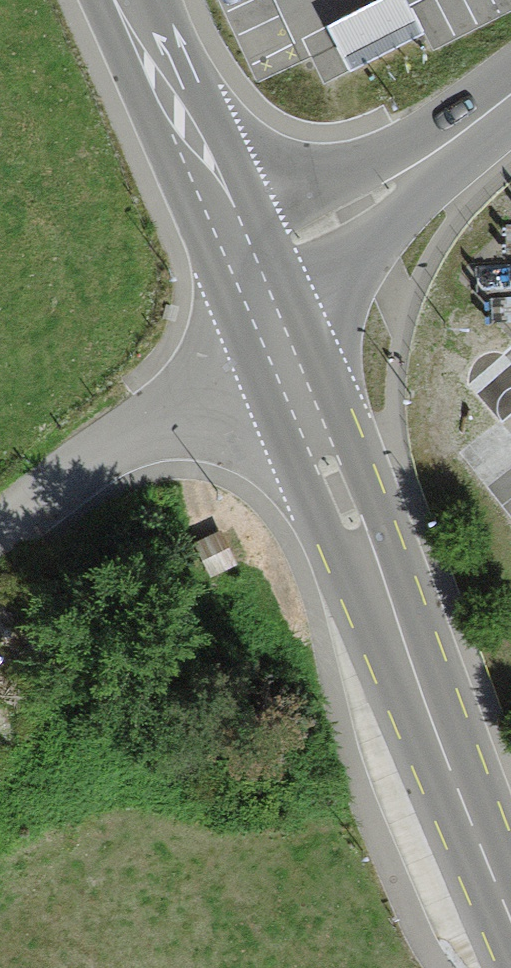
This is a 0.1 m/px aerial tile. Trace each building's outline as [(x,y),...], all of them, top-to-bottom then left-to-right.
[(327,18),(351,64),(424,26),(411,0),(362,0),(327,18)]
